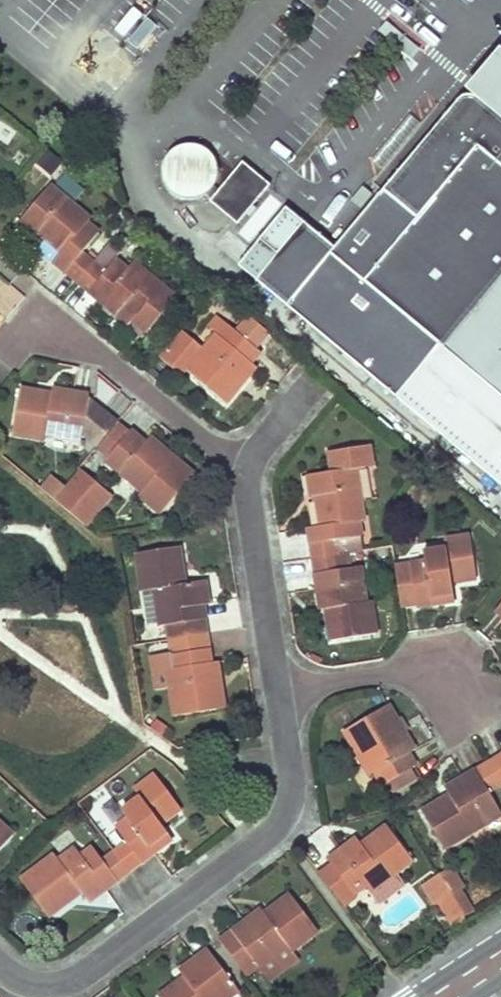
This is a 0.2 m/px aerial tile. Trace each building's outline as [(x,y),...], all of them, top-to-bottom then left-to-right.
[(476,97),(482,102),(500,118),(500,67),(476,97)] [(482,102),(476,99),(468,99),(462,103),(340,251),(287,206),(238,262),(500,484),(500,118),(482,102)] [(157,164),(189,199),(225,166),(194,131),(157,164)] [(238,221),(272,182),(244,159),(211,198),(238,221)] [(65,170),(56,181),(77,198),(85,187),(65,170)] [(49,183),(18,219),(33,233),(36,230),(58,249),(51,257),(75,278),(91,260),(79,250),(97,229),(85,220),(89,217),(49,183)] [(91,260),(75,278),(127,323),(131,319),(145,330),(173,296),(131,260),(124,267),(113,257),(102,270),(91,260)] [(215,313),(206,323),(216,331),(220,335),(229,326),(215,313)] [(179,325),(156,352),(179,374),(185,368),(225,399),(254,364),(251,359),(258,350),(229,326),(220,335),(216,331),(203,346),(179,325)] [(20,385),(11,430),(42,436),(44,429),(78,435),(79,427),(84,405),(86,393),(49,387),(48,390),(20,385)] [(113,419),(89,399),(84,405),(79,427),(95,440),(113,419)] [(113,422),(92,447),(104,456),(125,431),(113,422)] [(125,431),(104,456),(139,487),(137,490),(159,510),(191,471),(148,433),(142,439),(127,428),(125,431)] [(375,462),(371,442),(327,449),(330,468),(352,465),(375,462)] [(310,555),(333,552),(331,538),(357,535),(355,519),(360,519),(352,465),(330,468),(306,472),(309,495),(314,494),(318,524),(306,526),(310,555)] [(51,495),(83,522),(108,492),(76,466),(63,481),(51,495)] [(50,470),(38,484),(51,495),(63,481),(50,470)] [(409,482),(398,495),(404,500),(415,487),(409,482)] [(415,487),(404,500),(412,507),(425,494),(415,487)] [(444,546),(391,555),(398,605),(414,602),(414,604),(453,597),(450,580),(474,575),(466,532),(443,537),(444,546)] [(165,621),(167,636),(205,630),(203,615),(201,602),(206,601),(203,577),(182,580),(177,545),(136,550),(145,621),(158,619),(158,621),(165,621)] [(333,552),(310,555),(319,607),(323,607),(328,638),(373,631),(368,597),(363,597),(357,563),(347,565),(345,550),(333,552)] [(493,608),(500,616),(500,599),(493,608)] [(205,630),(167,636),(170,651),(170,652),(171,665),(166,667),(169,684),(173,713),(222,705),(216,659),(209,660),(205,630)] [(171,665),(170,652),(149,655),(153,686),(169,684),(166,667),(171,665)] [(385,702),(341,728),(368,772),(372,769),(380,782),(413,763),(406,749),(413,745),(385,702)] [(487,758),(499,779),(500,778),(500,753),(499,750),(487,758)] [(487,758),(473,766),(486,787),(499,779),(487,758)] [(448,791),(420,807),(442,844),(499,810),(486,787),(473,766),(443,784),(448,791)] [(124,816),(114,823),(124,838),(138,857),(168,835),(158,819),(178,804),(153,771),(131,786),(137,794),(119,808),(124,816)] [(10,831),(0,822),(0,842),(10,831)] [(318,872),(340,902),(363,885),(366,890),(393,870),(410,857),(385,823),(358,843),(354,837),(325,857),(330,863),(318,872)] [(124,838),(111,847),(126,866),(138,857),(124,838)] [(53,849),(18,875),(45,912),(78,888),(85,896),(114,875),(99,855),(89,842),(78,850),(73,845),(57,855),(53,849)] [(111,847),(99,855),(114,875),(126,866),(111,847)] [(453,864),(437,873),(450,894),(467,884),(453,864)] [(376,902),(402,883),(393,870),(366,890),(376,902)] [(437,873),(420,883),(433,904),(450,894),(437,873)] [(260,906),(219,936),(246,974),(259,964),(285,945),(288,947),(314,927),(287,892),(263,910),(260,906)] [(288,947),(285,945),(259,964),(270,978),(297,958),(288,947)] [(157,993),(160,996),(222,996),(236,987),(206,947),(177,968),(182,974),(157,993)]
